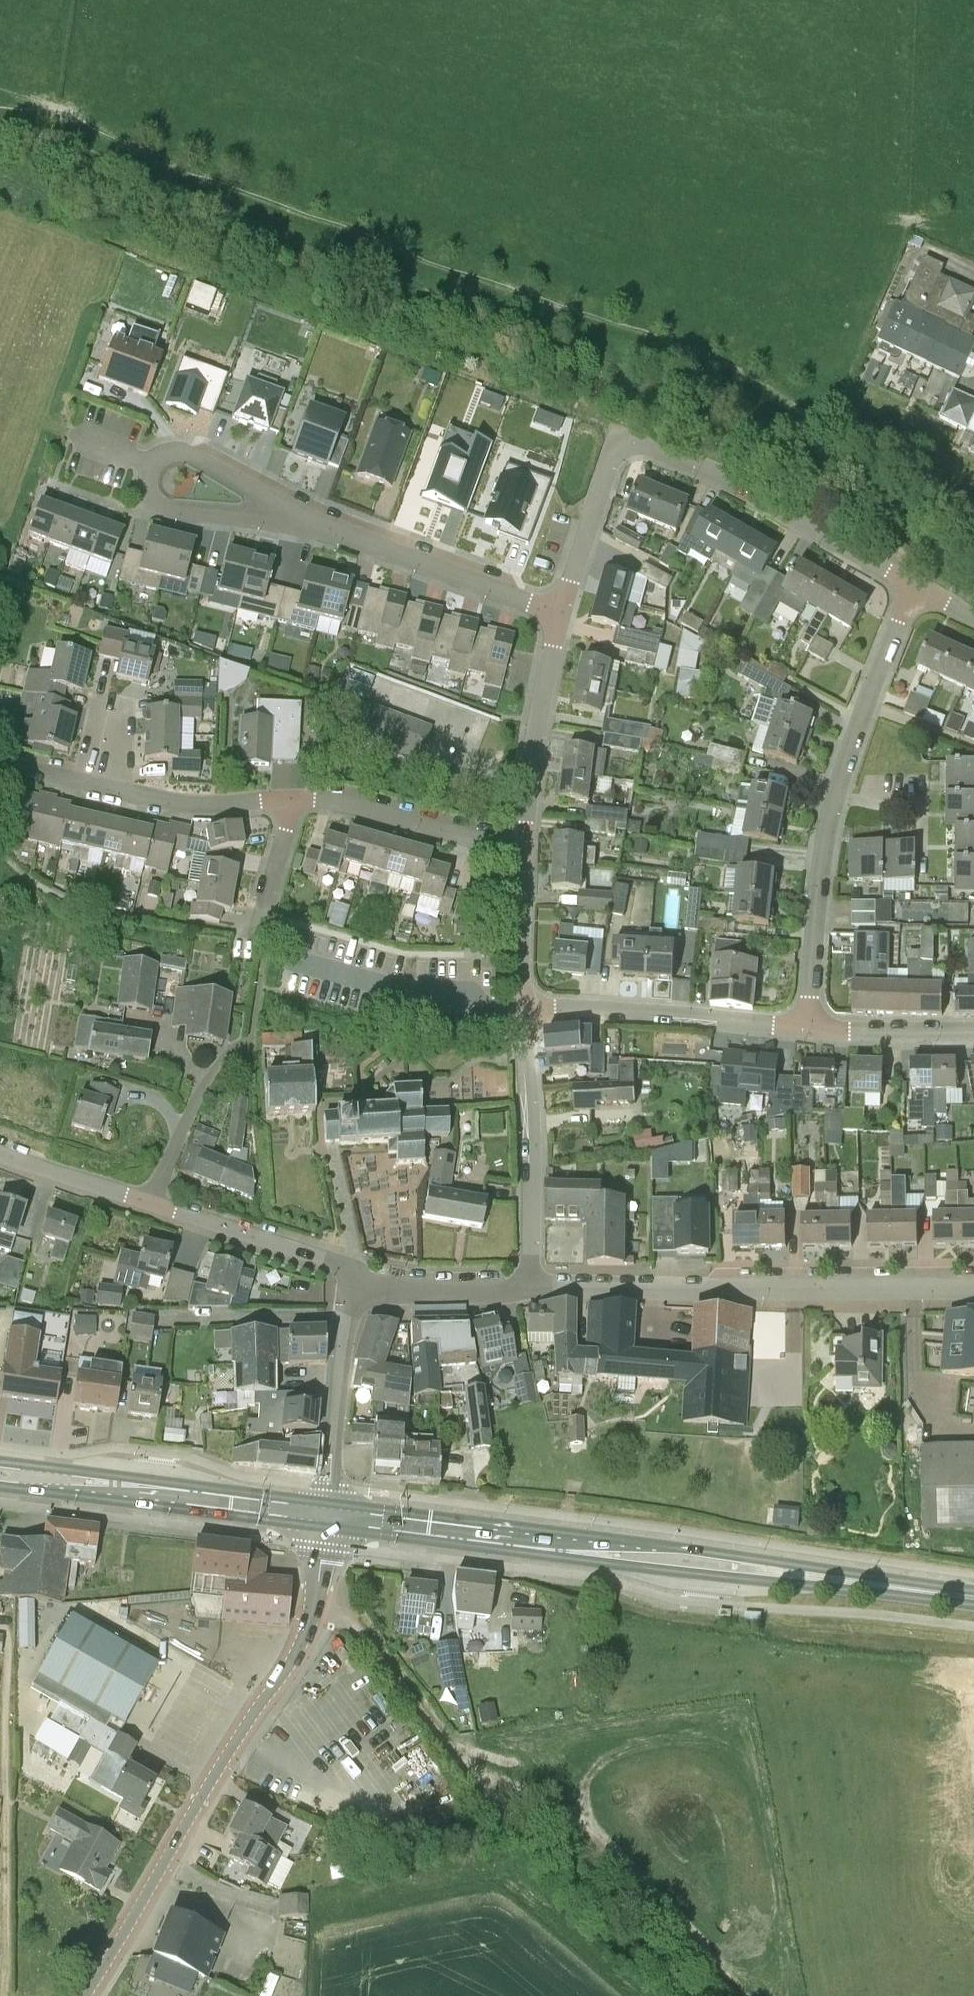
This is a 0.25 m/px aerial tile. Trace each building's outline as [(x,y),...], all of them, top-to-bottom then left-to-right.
[(912,236),(909,244),(922,248),(925,240),(912,236)] [(940,276),(944,267),(926,259),(904,306),(896,303),(895,304),(890,301),(877,329),(883,332),(879,341),(882,343),(879,351),(896,359),(897,359),(898,358),(899,357),(900,356),(902,352),(928,365),(942,371),(960,379),(973,349),(973,339),(972,338),(973,334),(973,317),(969,315),(973,305),(973,291),(961,285),(940,276)] [(193,284),(185,306),(207,315),(216,292),(193,284)] [(133,328),(127,344),(113,339),(98,379),(147,397),(162,357),(153,353),(161,331),(160,330),(157,337),(133,328)] [(166,404),(196,416),(197,414),(212,419),(227,378),(182,362),(166,404)] [(429,371),(425,382),(437,387),(441,376),(429,371)] [(273,393),(276,385),(257,378),(254,386),(246,383),(232,419),(239,422),(238,424),(261,432),(262,430),(278,436),(286,413),(277,410),(282,396),(273,393)] [(964,395),(954,390),(942,418),(969,431),(961,447),(973,453),(973,422),(973,421),(973,399),(964,395)] [(499,411),(503,400),(493,396),(489,407),(499,411)] [(343,422),(309,410),(293,453),(327,466),(327,464),(339,468),(348,442),(337,438),(343,422)] [(532,424),(559,434),(563,421),(537,411),(532,424)] [(357,475),(390,487),(409,435),(377,423),(357,475)] [(421,497),(466,514),(492,445),(474,438),(469,451),(442,441),(421,497)] [(503,475),(487,519),(518,530),(516,536),(529,541),(553,477),(522,466),(517,480),(503,475)] [(652,522),(664,493),(640,484),(629,512),(626,522),(636,526),(640,517),(652,522)] [(676,532),(680,521),(688,503),(664,493),(652,522),(676,532)] [(48,544),(61,509),(40,502),(28,536),(48,544)] [(711,562),(732,525),(710,513),(708,515),(698,508),(678,551),(677,553),(678,553),(687,558),(691,551),(711,562)] [(69,551),(82,517),(61,509),(48,544),(69,551)] [(90,559),(102,525),(82,517),(69,551),(90,559)] [(102,525),(90,559),(110,566),(123,532),(102,525)] [(733,575),(754,538),(732,525),(711,562),(733,575)] [(620,528),(613,539),(638,553),(645,542),(620,528)] [(158,591),(161,578),(172,537),(149,531),(143,555),(126,550),(119,581),(158,591)] [(161,578),(184,584),(195,543),(172,537),(161,578)] [(779,575),(766,568),(776,550),(754,538),(733,575),(732,577),(753,588),(740,609),(754,617),(779,575)] [(678,551),(669,546),(660,564),(669,569),(678,553),(677,553),(678,551)] [(240,598),(250,557),(228,551),(217,592),(240,598)] [(276,621),(284,590),(267,586),(273,562),(250,557),(240,598),(237,611),(276,621)] [(808,605),(823,577),(800,564),(790,581),(779,575),(754,617),(768,625),(780,604),(800,616),(807,604),(808,605)] [(667,592),(673,580),(647,566),(641,576),(636,579),(606,571),(606,573),(600,596),(641,608),(649,582),(667,592)] [(199,595),(205,570),(193,567),(187,592),(199,595)] [(43,583),(55,588),(60,574),(47,569),(43,583)] [(209,607),(217,573),(205,570),(197,604),(209,607)] [(316,631),(319,618),(329,576),(306,571),(301,594),(284,590),(276,621),(316,631)] [(319,618),(342,624),(352,582),(329,576),(319,618)] [(829,617),(845,590),(823,577),(808,605),(818,611),(801,641),(811,647),(816,638),(829,616),(829,617)] [(56,589),(69,593),(72,585),(59,581),(56,589)] [(367,590),(363,609),(363,610),(357,633),(377,638),(375,647),(393,652),(394,646),(405,603),(406,597),(388,592),(388,595),(367,590)] [(829,617),(834,619),(851,629),(867,602),(845,590),(829,617)] [(98,608),(111,611),(114,598),(102,595),(98,608)] [(641,608),(600,596),(593,620),(592,622),(612,627),(620,629),(616,648),(629,651),(647,655),(659,658),(661,645),(662,640),(631,631),(637,607),(641,608)] [(429,665),(430,659),(441,616),(442,610),(424,605),(424,608),(405,603),(394,646),(413,651),(411,660),(429,665)] [(344,631),(357,634),(357,633),(363,610),(363,609),(351,606),(350,609),(344,631)] [(166,615),(163,610),(155,608),(154,608),(154,609),(151,620),(164,624),(166,615)] [(687,614),(681,625),(697,634),(703,624),(687,614)] [(464,678),(466,672),(477,629),(478,623),(460,618),(459,621),(441,616),(430,659),(449,663),(446,673),(464,678)] [(485,676),(482,686),(500,691),(514,636),(496,631),(495,634),(477,629),(466,672),(485,676)] [(710,645),(698,639),(685,630),(682,647),(681,651),(699,655),(704,650),(710,645)] [(153,653),(153,655),(126,648),(128,637),(105,631),(99,657),(120,661),(116,679),(145,686),(148,673),(157,676),(162,655),(153,653)] [(204,636),(195,634),(193,644),(201,647),(204,636)] [(816,638),(811,647),(808,653),(825,663),(834,648),(816,638)] [(942,678),(956,650),(931,639),(919,667),(942,678)] [(226,656),(238,659),(241,648),(229,645),(226,656)] [(661,645),(659,658),(656,670),(667,673),(673,648),(661,645)] [(89,656),(70,652),(58,649),(50,677),(29,672),(24,693),(39,697),(61,702),(64,688),(81,692),(89,656)] [(973,670),(973,658),(956,650),(942,678),(966,688),(973,670)] [(626,663),(645,667),(647,655),(629,651),(626,663)] [(677,669),(696,673),(699,655),(681,651),(677,669)] [(265,668),(276,671),(280,657),(268,654),(265,668)] [(647,655),(645,667),(656,670),(659,658),(647,655)] [(611,664),(603,662),(584,658),(578,685),(615,693),(618,677),(609,675),(611,664)] [(220,661),(219,673),(231,665),(220,661)] [(412,661),(410,672),(424,676),(427,665),(412,661)] [(766,676),(748,666),(742,663),(736,674),(740,676),(767,691),(764,700),(760,699),(753,724),(756,725),(756,726),(760,727),(805,741),(813,716),(795,710),(796,708),(793,707),(793,709),(782,706),(791,689),(784,685),(766,676)] [(304,681),(316,684),(320,669),(308,666),(304,681)] [(766,676),(784,685),(789,675),(772,666),(766,676)] [(366,701),(374,678),(352,670),(344,692),(366,701)] [(966,688),(973,692),(973,670),(966,688)] [(174,699),(201,700),(202,683),(175,682),(174,699)] [(202,683),(201,700),(216,700),(217,695),(217,684),(202,683)] [(906,692),(905,686),(899,684),(894,687),(895,693),(901,696),(906,692)] [(606,735),(609,720),(615,693),(578,685),(573,710),(593,714),(602,716),(605,716),(602,735),(606,735)] [(484,688),(481,700),(497,704),(500,692),(484,688)] [(922,720),(927,711),(931,701),(912,694),(904,713),(922,720)] [(68,704),(61,702),(39,697),(32,724),(24,721),(19,741),(67,752),(75,719),(66,717),(68,704)] [(201,720),(201,700),(174,699),(174,710),(145,709),(145,735),(179,736),(180,720),(201,720)] [(431,730),(371,707),(354,701),(345,727),(362,733),(358,741),(419,764),(431,730)] [(240,765),(268,766),(269,741),(290,742),(291,703),(257,702),(256,720),(242,719),(240,765)] [(922,720),(941,728),(945,718),(927,711),(922,720)] [(965,736),(973,739),(973,715),(965,736)] [(609,720),(606,735),(643,741),(650,742),(652,729),(652,727),(646,726),(609,720)] [(797,766),(805,741),(760,727),(752,751),(763,755),(797,766)] [(650,742),(661,744),(663,731),(652,729),(650,742)] [(179,754),(179,736),(145,735),(144,761),(171,762),(171,773),(199,775),(200,755),(179,754)] [(641,753),(643,741),(606,735),(603,747),(641,753)] [(932,752),(932,737),(922,737),(921,751),(932,752)] [(742,767),(745,755),(710,746),(707,758),(714,760),(742,767)] [(596,751),(587,750),(567,747),(563,775),(593,778),(593,777),(604,779),(608,752),(596,751)] [(700,769),(711,772),(714,760),(707,758),(703,757),(700,769)] [(742,767),(714,760),(711,772),(739,779),(742,767)] [(947,762),(947,795),(973,795),(973,763),(947,762)] [(589,803),(593,778),(563,775),(560,800),(580,802),(589,803)] [(753,786),(753,788),(741,786),(736,810),(748,812),(748,813),(783,819),(788,793),(753,786)] [(37,844),(47,799),(23,794),(19,814),(13,839),(37,844)] [(947,795),(946,828),(957,828),(973,828),(973,795),(947,795)] [(61,846),(69,812),(70,805),(47,799),(37,844),(60,850),(61,846)] [(617,824),(627,824),(629,812),(588,808),(586,822),(607,823),(617,824)] [(69,812),(61,846),(74,849),(68,873),(76,874),(78,862),(79,862),(89,817),(69,812)] [(778,845),(783,819),(748,813),(743,838),(778,845)] [(102,855),(110,822),(89,817),(79,862),(87,864),(89,852),(102,855)] [(628,834),(640,836),(642,823),(629,821),(628,834)] [(120,871),(131,827),(110,822),(102,855),(116,858),(113,870),(120,871)] [(585,833),(606,835),(607,823),(586,822),(585,833)] [(607,823),(606,835),(615,836),(616,831),(617,824),(607,823)] [(172,851),(177,829),(153,824),(151,831),(144,865),(145,865),(145,868),(167,874),(173,851),(172,851)] [(185,854),(186,848),(191,828),(178,826),(178,825),(177,829),(172,851),(173,851),(185,854)] [(210,853),(232,849),(243,847),(239,825),(206,831),(210,853)] [(144,865),(151,831),(131,827),(120,871),(128,873),(131,862),(144,865)] [(957,828),(957,860),(973,860),(973,828),(957,828)] [(360,869),(370,836),(349,830),(346,842),(336,875),(337,876),(334,886),(342,888),(345,878),(349,866),(360,869)] [(725,851),(727,839),(698,835),(696,847),(725,851)] [(336,875),(346,842),(325,836),(320,854),(308,851),(302,873),(314,877),(316,870),(336,875)] [(374,898),(390,842),(370,836),(360,869),(373,873),(369,885),(367,895),(374,898)] [(586,838),(576,838),(556,837),(556,839),(557,839),(555,864),(596,866),(598,849),(585,848),(586,838)] [(634,854),(647,856),(649,842),(636,840),(634,854)] [(402,881),(411,848),(390,842),(374,898),(382,900),(389,878),(402,881)] [(883,881),(883,843),(850,843),(850,881),(883,881)] [(916,881),(916,843),(883,843),(883,881),(916,881)] [(723,864),(725,851),(696,847),(694,860),(723,864)] [(419,898),(428,865),(432,854),(411,848),(402,881),(414,885),(411,896),(419,898)] [(199,887),(233,893),(237,869),(228,867),(232,849),(210,853),(205,854),(199,887)] [(290,869),(298,872),(303,857),(295,854),(290,869)] [(957,860),(957,892),(973,892),(973,860),(957,860)] [(46,872),(55,874),(57,862),(48,861),(46,872)] [(596,867),(596,866),(555,864),(553,888),(553,890),(573,891),(582,892),(584,866),(596,867)] [(456,894),(444,890),(449,871),(428,865),(419,898),(440,905),(438,913),(450,916),(456,894)] [(736,896),(772,900),(775,874),(739,869),(736,896)] [(147,895),(158,898),(161,884),(150,881),(147,895)] [(167,891),(178,893),(180,884),(168,882),(167,891)] [(616,885),(614,898),(611,911),(611,914),(624,916),(629,887),(616,885)] [(71,898),(83,902),(87,890),(75,886),(71,898)] [(199,887),(197,893),(195,907),(191,906),(189,918),(219,924),(221,911),(229,913),(233,893),(199,887)] [(948,903),(949,888),(936,887),(936,902),(948,903)] [(689,899),(702,900),(703,891),(690,889),(689,899)] [(861,901),(861,892),(851,892),(851,901),(861,901)] [(160,909),(170,910),(172,896),(163,894),(160,909)] [(611,911),(614,898),(579,896),(578,909),(611,911)] [(769,925),(772,900),(736,896),(734,921),(769,925)] [(113,909),(127,911),(129,899),(115,897),(113,909)] [(456,909),(469,913),(473,900),(460,897),(456,909)] [(699,921),(700,918),(702,900),(689,899),(687,920),(699,921)] [(852,904),(852,928),(876,928),(876,904),(852,904)] [(727,935),(729,922),(700,918),(699,921),(698,932),(727,935)] [(460,922),(460,935),(468,935),(469,922),(460,922)] [(573,932),(574,927),(561,926),(556,974),(585,977),(585,975),(600,976),(604,935),(573,932)] [(942,1016),(943,987),(934,987),(935,932),(923,931),(922,953),(921,1016),(942,1016)] [(407,946),(409,937),(396,935),(395,944),(407,947),(407,946)] [(900,972),(889,971),(890,936),(877,935),(877,948),(876,1014),(898,1015),(900,972)] [(650,944),(651,936),(650,936),(649,944),(623,942),(614,942),(613,966),(622,966),(621,977),(647,979),(650,944)] [(675,946),(661,945),(662,937),(651,936),(650,944),(647,979),(673,981),(675,946)] [(969,941),(968,994),(955,994),(955,997),(955,1017),(973,1017),(973,941),(969,941)] [(758,962),(741,960),(742,945),(717,942),(711,1006),(753,1011),(753,1009),(758,962)] [(876,1014),(877,948),(864,947),(864,962),(855,962),(854,985),(853,985),(852,1014),(876,1014)] [(921,1016),(922,953),(910,953),(909,972),(900,972),(898,1015),(921,1016)] [(186,962),(161,958),(159,969),(185,973),(186,962)] [(158,965),(123,959),(117,1006),(152,1013),(158,965)] [(229,998),(183,991),(179,991),(175,1014),(226,1022),(229,998)] [(222,1045),(226,1022),(175,1014),(174,1026),(189,1028),(187,1040),(222,1045)] [(122,1023),(106,1022),(82,1018),(77,1050),(147,1061),(151,1039),(120,1034),(122,1023)] [(603,1046),(592,1046),(592,1029),(545,1034),(547,1067),(591,1062),(591,1076),(604,1075),(603,1046)] [(301,1035),(261,1038),(262,1051),(293,1049),(295,1070),(283,1071),(283,1078),(264,1079),(266,1115),(268,1115),(284,1114),(286,1114),(294,1113),(294,1114),(296,1114),(296,1113),(312,1112),(312,1113),(314,1113),(311,1048),(302,1048),(301,1035)] [(792,1115),(794,1078),(775,1077),(777,1059),(757,1057),(757,1062),(745,1061),(745,1056),(726,1054),(722,1089),(719,1106),(746,1108),(747,1092),(766,1093),(764,1120),(792,1115)] [(803,1089),(835,1090),(836,1063),(803,1062),(802,1078),(794,1078),(792,1115),(802,1113),(803,1089)] [(866,1095),(881,1096),(882,1064),(853,1063),(852,1097),(853,1097),(853,1110),(844,1110),(843,1110),(843,1115),(842,1130),(865,1131),(866,1095)] [(935,1127),(936,1127),(936,1116),(935,1063),(911,1063),(911,1092),(912,1102),(922,1102),(922,1129),(927,1129),(933,1129),(936,1129),(935,1127)] [(935,1063),(936,1116),(947,1115),(947,1092),(957,1092),(957,1063),(935,1063)] [(635,1087),(634,1087),(634,1066),(621,1066),(621,1087),(574,1089),(575,1111),(593,1110),(593,1104),(636,1103),(635,1087)] [(619,1083),(619,1067),(610,1067),(610,1083),(619,1083)] [(339,1146),(388,1143),(388,1154),(396,1154),(397,1164),(393,1168),(395,1169),(398,1165),(409,1164),(409,1169),(411,1169),(411,1164),(421,1164),(425,1167),(427,1166),(422,1162),(422,1140),(423,1140),(423,1138),(448,1137),(447,1112),(421,1113),(421,1112),(420,1112),(419,1089),(423,1085),(421,1084),(417,1088),(407,1088),(407,1084),(405,1084),(405,1088),(394,1089),(390,1085),(389,1087),(391,1089),(385,1096),(386,1109),(336,1112),(337,1116),(324,1117),(325,1142),(338,1142),(339,1146)] [(88,1098),(79,1095),(71,1127),(99,1135),(108,1105),(114,1107),(118,1092),(92,1085),(88,1098)] [(244,1129),(246,1101),(235,1100),(228,1152),(232,1153),(229,1162),(228,1162),(220,1187),(253,1199),(253,1185),(251,1171),(244,1169),(247,1149),(240,1148),(243,1130),(244,1129)] [(842,1130),(843,1115),(827,1115),(826,1115),(825,1132),(842,1133),(842,1130)] [(787,1131),(786,1119),(766,1122),(766,1133),(787,1131)] [(214,1147),(219,1134),(197,1126),(192,1139),(194,1140),(191,1148),(187,1147),(178,1172),(219,1187),(220,1187),(228,1162),(229,1162),(232,1153),(228,1152),(227,1153),(231,1154),(228,1162),(210,1155),(213,1147),(214,1147)] [(758,1144),(757,1127),(744,1128),(745,1145),(758,1144)] [(952,1141),(952,1127),(937,1127),(937,1142),(952,1141)] [(650,1131),(635,1134),(638,1155),(665,1150),(663,1139),(652,1141),(650,1131)] [(904,1146),(904,1137),(904,1132),(891,1132),(891,1147),(891,1159),(904,1159),(904,1148),(904,1146)] [(927,1137),(904,1137),(904,1146),(935,1145),(935,1136),(933,1136),(927,1137)] [(663,1140),(665,1149),(675,1147),(673,1138),(663,1140)] [(486,1202),(450,1195),(455,1155),(433,1151),(429,1191),(424,1219),(481,1229),(486,1202)] [(593,1152),(593,1159),(604,1158),(603,1151),(593,1152)] [(811,1199),(811,1170),(793,1170),(793,1199),(811,1199)] [(569,1222),(569,1186),(554,1186),(554,1172),(547,1171),(547,1186),(546,1186),(546,1222),(569,1222)] [(946,1184),(936,1184),(937,1200),(947,1199),(947,1216),(933,1216),(934,1246),(959,1245),(957,1171),(946,1171),(946,1184)] [(969,1201),(969,1193),(959,1193),(958,1171),(957,1171),(959,1245),(973,1245),(973,1201),(969,1201)] [(893,1201),(893,1184),(893,1181),(892,1172),(880,1172),(881,1217),(867,1218),(868,1247),(894,1246),(893,1217),(892,1217),(892,1201),(893,1201)] [(738,1173),(722,1173),(722,1194),(738,1194),(738,1173)] [(760,1217),(759,1205),(759,1185),(759,1174),(749,1174),(749,1202),(745,1202),(745,1217),(733,1217),(734,1249),(760,1249),(760,1217)] [(925,1197),(925,1200),(937,1200),(936,1184),(936,1177),(924,1177),(925,1197)] [(893,1181),(893,1184),(893,1201),(892,1201),(892,1217),(893,1217),(894,1246),(918,1246),(917,1217),(907,1217),(906,1181),(893,1181)] [(759,1185),(759,1205),(771,1205),(772,1185),(759,1185)] [(815,1203),(826,1202),(826,1185),(815,1186),(815,1187),(815,1203)] [(837,1186),(836,1186),(826,1185),(826,1202),(827,1218),(826,1218),(827,1247),(852,1247),(851,1218),(839,1218),(839,1199),(837,1199),(837,1186)] [(590,1187),(574,1186),(569,1186),(569,1222),(584,1222),(590,1217),(590,1187)] [(603,1198),(603,1187),(590,1187),(590,1217),(595,1222),(602,1215),(625,1215),(625,1198),(603,1198)] [(24,1208),(0,1200),(0,1249),(9,1252),(13,1238),(15,1238),(24,1208)] [(709,1254),(708,1200),(653,1200),(654,1236),(677,1236),(678,1254),(709,1254)] [(64,1263),(69,1242),(75,1223),(48,1215),(41,1238),(55,1242),(51,1260),(64,1263)] [(635,1215),(625,1215),(602,1215),(595,1222),(589,1227),(589,1238),(625,1238),(625,1222),(635,1222),(635,1215)] [(760,1217),(760,1249),(786,1248),(786,1216),(760,1217)] [(802,1248),(827,1247),(826,1218),(802,1219),(802,1248)] [(625,1258),(625,1238),(589,1238),(589,1266),(625,1266),(625,1265),(634,1265),(635,1259),(625,1258)] [(149,1277),(163,1281),(171,1251),(144,1244),(140,1259),(122,1254),(117,1273),(114,1286),(138,1291),(138,1289),(145,1291),(149,1277)] [(239,1271),(240,1268),(215,1261),(208,1288),(193,1284),(187,1308),(229,1308),(231,1299),(232,1299),(235,1287),(250,1291),(254,1275),(239,1271)] [(171,1271),(163,1302),(187,1303),(194,1277),(171,1271)] [(0,1280),(0,1286),(16,1290),(18,1285),(0,1280)] [(95,1306),(119,1309),(123,1289),(98,1286),(95,1306)] [(36,1293),(23,1290),(20,1301),(33,1305),(36,1293)] [(80,1304),(92,1305),(94,1292),(81,1291),(80,1304)] [(576,1304),(572,1304),(541,1304),(541,1308),(527,1308),(527,1344),(554,1344),(554,1340),(575,1341),(575,1339),(576,1304)] [(632,1306),(589,1304),(587,1304),(586,1351),(583,1351),(583,1353),(583,1378),(594,1378),(593,1376),(684,1383),(685,1392),(683,1421),(743,1425),(749,1350),(747,1350),(748,1331),(784,1333),(785,1313),(695,1309),(693,1361),(630,1355),(632,1306)] [(948,1314),(943,1372),(973,1376),(973,1313),(948,1314)] [(151,1344),(154,1319),(133,1316),(129,1341),(151,1344)] [(79,1336),(96,1336),(96,1318),(82,1318),(75,1318),(74,1336),(79,1336)] [(506,1364),(497,1329),(495,1318),(471,1323),(482,1369),(506,1364)] [(384,1362),(395,1324),(368,1322),(354,1365),(358,1366),(381,1371),(384,1362)] [(467,1347),(467,1333),(466,1323),(411,1324),(411,1351),(412,1351),(434,1349),(437,1390),(461,1389),(461,1394),(464,1394),(482,1390),(477,1367),(475,1367),(471,1347),(467,1347)] [(514,1357),(511,1347),(507,1327),(497,1329),(506,1364),(511,1362),(515,1378),(513,1379),(519,1405),(537,1401),(531,1375),(525,1355),(514,1357)] [(232,1366),(276,1364),(278,1364),(325,1364),(325,1331),(232,1332),(232,1366)] [(60,1374),(33,1369),(38,1336),(9,1332),(1,1377),(0,1388),(0,1397),(56,1405),(59,1385),(60,1374)] [(880,1390),(881,1357),(881,1337),(863,1337),(863,1338),(831,1338),(831,1358),(836,1357),(836,1381),(854,1381),(854,1389),(880,1390)] [(576,1351),(575,1341),(554,1340),(554,1344),(555,1387),(571,1387),(571,1396),(582,1396),(581,1387),(581,1378),(583,1378),(583,1353),(583,1351),(576,1351)] [(438,1396),(437,1390),(434,1349),(412,1351),(416,1398),(438,1396)] [(409,1400),(409,1376),(408,1366),(384,1362),(381,1371),(388,1372),(381,1404),(382,1404),(398,1407),(408,1409),(409,1409),(409,1400)] [(544,1381),(541,1368),(545,1367),(544,1363),(531,1364),(535,1383),(544,1381)] [(276,1364),(232,1366),(233,1393),(237,1393),(237,1404),(224,1405),(224,1413),(238,1411),(253,1407),(253,1393),(276,1392),(276,1364)] [(118,1393),(122,1369),(91,1365),(89,1377),(78,1376),(76,1388),(73,1407),(115,1413),(118,1393)] [(388,1372),(381,1371),(358,1366),(354,1389),(371,1392),(370,1402),(375,1403),(375,1417),(382,1417),(382,1404),(381,1404),(388,1372)] [(160,1399),(161,1383),(132,1379),(130,1395),(127,1414),(157,1418),(160,1399)] [(490,1447),(487,1427),(482,1390),(464,1394),(469,1429),(472,1449),(490,1447)] [(318,1406),(300,1404),(288,1403),(289,1393),(253,1393),(253,1407),(256,1406),(259,1406),(258,1421),(246,1421),(245,1434),(266,1435),(266,1433),(282,1434),(282,1430),(315,1432),(318,1406)] [(451,1410),(451,1396),(439,1396),(439,1410),(451,1410)] [(375,1421),(374,1431),(402,1432),(407,1432),(408,1420),(409,1409),(408,1409),(398,1407),(398,1423),(375,1421)] [(581,1444),(582,1420),(568,1419),(567,1444),(581,1444)] [(212,1431),(211,1423),(201,1424),(202,1432),(212,1431)] [(372,1466),(399,1468),(401,1439),(402,1432),(374,1431),(369,1431),(353,1430),(352,1445),(373,1446),(372,1466)] [(422,1439),(408,1439),(401,1439),(399,1468),(398,1483),(418,1485),(439,1486),(438,1450),(438,1440),(422,1439)] [(284,1456),(282,1471),(315,1474),(318,1441),(300,1443),(300,1442),(289,1443),(288,1450),(291,1450),(290,1457),(284,1456)] [(232,1465),(282,1471),(284,1456),(290,1457),(291,1450),(288,1450),(289,1443),(275,1444),(275,1448),(270,1448),(258,1448),(258,1447),(233,1451),(232,1465)] [(898,1455),(898,1449),(893,1445),(887,1445),(883,1450),(883,1457),(888,1461),(895,1460),(898,1455)] [(923,1449),(922,1509),(922,1529),(973,1528),(973,1448),(923,1449)] [(774,1509),(772,1524),(799,1526),(800,1512),(774,1509)] [(96,1550),(98,1530),(46,1523),(44,1544),(1,1539),(0,1549),(0,1596),(19,1598),(18,1610),(50,1614),(52,1602),(62,1603),(64,1589),(74,1590),(76,1573),(83,1573),(84,1564),(94,1566),(96,1550)] [(266,1561),(249,1548),(196,1542),(191,1578),(225,1582),(221,1622),(287,1627),(291,1582),(263,1579),(266,1561)] [(489,1620),(492,1600),(494,1580),(455,1576),(451,1605),(457,1630),(471,1632),(474,1618),(489,1620)] [(431,1620),(432,1608),(434,1588),(405,1585),(403,1605),(402,1618),(419,1619),(417,1635),(429,1636),(431,1620)] [(512,1631),(539,1630),(538,1612),(511,1612),(512,1631)] [(117,1738),(158,1667),(72,1618),(32,1688),(60,1705),(59,1706),(76,1715),(90,1723),(93,1718),(106,1726),(104,1731),(117,1738)] [(446,1690),(454,1688),(464,1686),(457,1645),(437,1648),(445,1690),(446,1690)] [(469,1711),(464,1686),(454,1688),(456,1701),(459,1713),(466,1712),(469,1711)] [(497,1722),(494,1705),(478,1707),(481,1725),(497,1722)] [(50,1723),(66,1732),(78,1739),(81,1741),(90,1723),(76,1715),(59,1706),(50,1723)] [(134,1748),(117,1738),(104,1731),(106,1726),(93,1718),(90,1723),(81,1741),(92,1748),(116,1761),(124,1765),(134,1748)] [(78,1739),(75,1743),(68,1757),(66,1760),(68,1760),(81,1768),(92,1748),(81,1741),(78,1739)] [(124,1765),(116,1761),(116,1762),(102,1788),(125,1802),(121,1810),(139,1820),(146,1806),(142,1804),(154,1782),(124,1765)] [(287,1828),(261,1816),(243,1807),(229,1833),(240,1838),(241,1838),(273,1854),(280,1858),(281,1858),(275,1854),(287,1828)] [(118,1846),(100,1836),(61,1813),(51,1830),(75,1843),(60,1870),(82,1882),(99,1892),(109,1874),(104,1871),(118,1846)] [(265,1886),(280,1858),(273,1854),(241,1838),(240,1838),(230,1859),(251,1870),(248,1877),(265,1886)] [(306,1897),(279,1897),(280,1918),(306,1916),(306,1897)] [(226,1939),(187,1923),(169,1915),(145,1975),(189,1993),(196,1975),(210,1980),(226,1939)] [(260,1995),(272,1995),(279,1979),(278,1979),(268,1975),(260,1995)]
